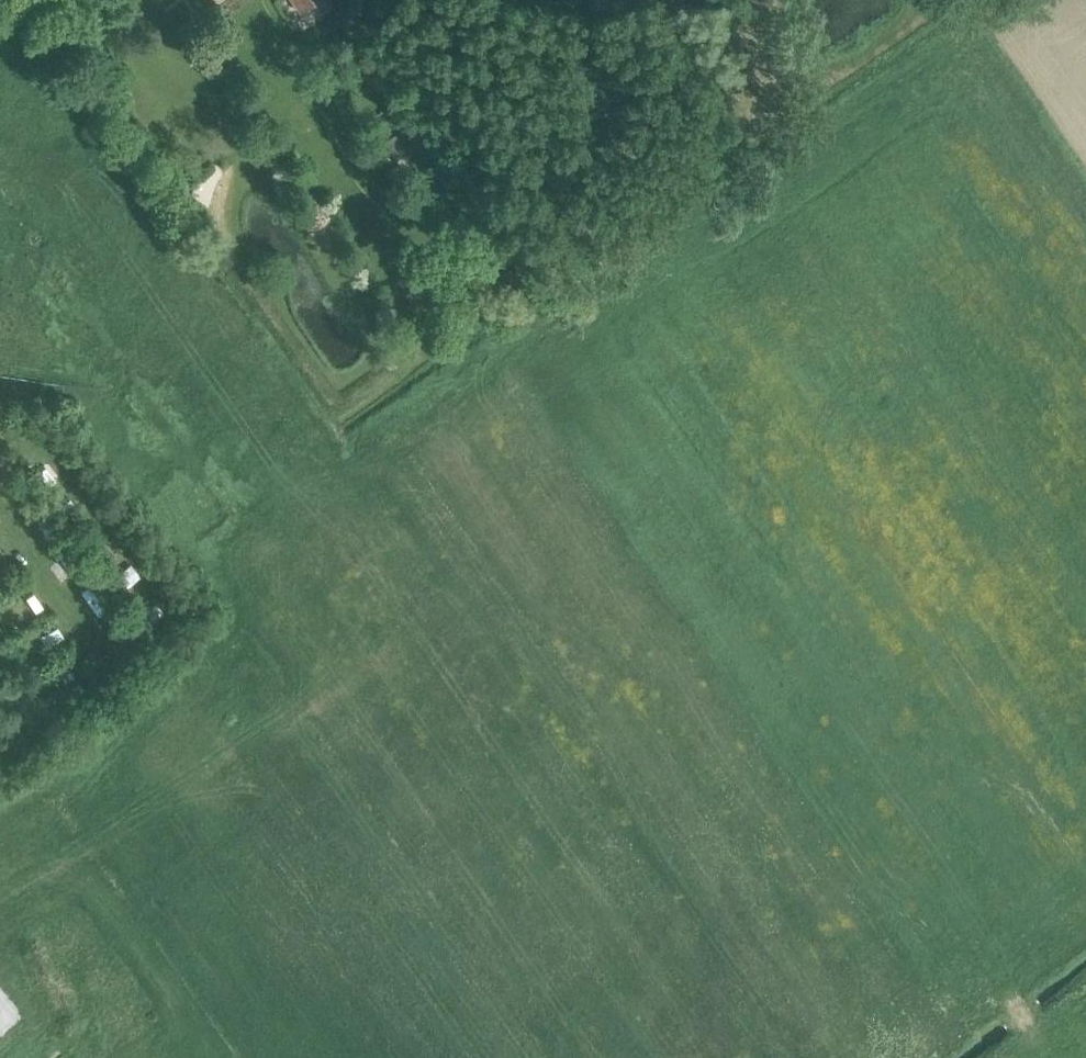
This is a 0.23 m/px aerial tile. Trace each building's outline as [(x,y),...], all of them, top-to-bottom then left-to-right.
[(53,9),(60,17),(69,9),(63,0),(62,0),(53,9)] [(301,12),(318,0),(292,0),(301,12)] [(415,120),(396,133),(412,158),(432,145),(415,120)]
